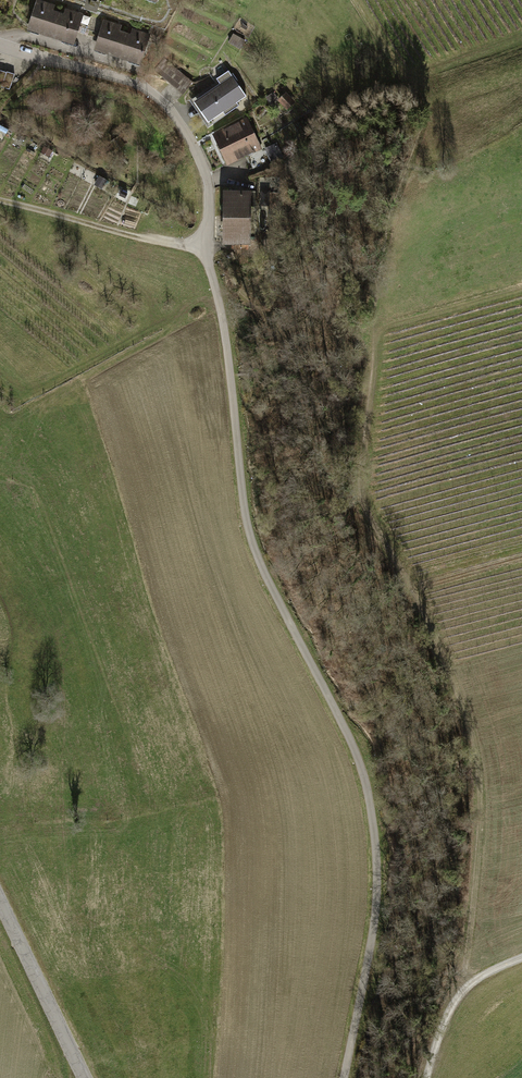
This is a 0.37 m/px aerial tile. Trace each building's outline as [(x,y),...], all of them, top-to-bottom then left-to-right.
[(39,32),(54,37),(58,25),(55,24),(59,14),(48,11),(49,5),(37,1),(29,27),(39,31),(39,32)] [(68,17),(59,14),(55,24),(58,25),(54,37),(62,39),(63,38),(73,41),(82,15),(70,12),(68,17)] [(106,52),(121,57),(125,45),(122,45),(125,34),(115,31),(116,25),(104,21),(96,47),(107,51),(106,52)] [(149,33),(161,37),(164,30),(151,26),(149,33)] [(135,37),(125,34),(122,45),(125,45),(121,57),(129,59),(129,58),(140,62),(149,36),(136,32),(135,37)] [(183,93),(192,82),(165,58),(157,68),(172,81),(171,83),(183,93)] [(215,83),(195,97),(205,112),(200,115),(208,127),(239,106),(237,103),(246,96),(225,65),(210,75),(215,83)] [(14,74),(7,71),(6,72),(0,70),(0,90),(1,90),(2,87),(9,89),(14,74)] [(293,101),(286,95),(280,100),(287,107),(293,101)] [(229,129),(214,137),(227,163),(246,154),(253,168),(267,161),(246,119),(229,129)] [(123,145),(118,138),(111,142),(116,150),(123,145)] [(272,162),(282,157),(276,144),(266,149),(272,162)] [(269,191),(262,191),(261,205),(268,205),(269,191)] [(249,193),(225,193),(225,241),(234,241),(234,249),(248,249),(249,193)]
